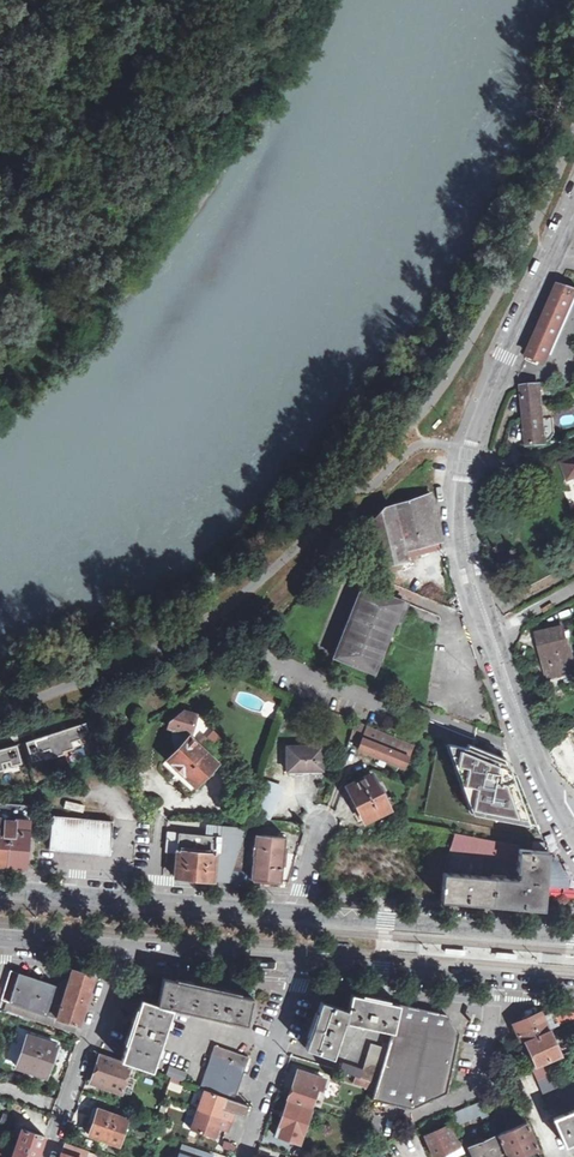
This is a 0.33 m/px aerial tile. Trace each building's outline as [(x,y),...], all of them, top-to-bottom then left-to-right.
[(559,285),(529,358),(544,365),(573,293),(573,290),(559,285)] [(548,366),(573,303),(573,293),(544,365),(548,366)] [(549,444),(547,419),(545,402),(542,401),(542,392),(544,392),(543,386),(525,388),(530,446),(549,444)] [(443,551),(431,497),(386,512),(372,526),(383,568),(407,562),(406,561),(443,551)] [(395,622),(403,601),(388,595),(389,593),(381,590),(380,592),(364,586),(336,658),(371,672),(391,621),(395,622)] [(537,637),(546,678),(573,673),(570,651),(566,651),(563,631),(537,637)] [(168,723),(166,731),(193,736),(198,727),(185,710),(168,723)] [(89,724),(29,743),(35,762),(47,758),(45,752),(52,750),(55,758),(67,755),(67,752),(77,749),(75,743),(82,740),(84,745),(94,742),(89,724)] [(413,745),(369,728),(361,749),(404,767),(413,745)] [(198,788),(218,765),(189,739),(169,762),(198,788)] [(490,753),(439,744),(474,825),(522,835),(539,827),(518,777),(513,776),(507,774),(503,764),(510,767),(508,761),(490,753)] [(0,750),(0,772),(7,770),(5,763),(13,761),(14,766),(25,763),(20,745),(0,750)] [(321,748),(287,748),(287,772),(321,772),(321,748)] [(378,788),(371,776),(348,788),(354,800),(351,802),(357,812),(360,810),(366,820),(392,806),(389,799),(384,801),(382,797),(386,795),(381,787),(378,788)] [(32,807),(0,804),(0,864),(8,864),(26,866),(32,807)] [(111,855),(114,821),(55,816),(51,849),(111,855)] [(217,874),(219,835),(167,832),(166,851),(178,852),(177,867),(177,878),(213,881),(216,881),(217,874)] [(217,874),(231,876),(244,838),(219,835),(217,874)] [(516,863),(517,850),(518,847),(455,835),(450,851),(516,863)] [(286,837),(256,836),(256,840),(244,838),(231,876),(256,877),(283,878),(286,837)] [(545,851),(546,844),(534,841),(533,848),(545,851)] [(515,880),(443,873),(440,900),(454,901),(505,906),(542,909),(544,888),(548,858),(549,853),(517,850),(516,863),(515,872),(516,872),(515,880)] [(178,852),(166,851),(164,867),(177,867),(178,852)] [(556,859),(548,858),(544,888),(568,891),(569,881),(564,874),(559,873),(560,865),(556,859)] [(94,976),(71,969),(64,991),(55,1015),(77,1023),(83,1003),(84,1003),(94,976)] [(55,1015),(64,991),(9,974),(2,997),(55,1015)] [(163,978),(157,1003),(172,1008),(245,1025),(251,999),(163,978)] [(353,993),(348,1012),(321,1003),(305,1049),(332,1058),(345,1021),(393,1029),(401,1004),(353,993)] [(156,1004),(139,1000),(120,1061),(130,1065),(152,1073),(172,1008),(157,1003),(156,1004)] [(480,1018),(484,1004),(471,1000),(467,1014),(480,1018)] [(393,1029),(388,1047),(378,1083),(372,1101),(412,1110),(446,1093),(458,1032),(442,1029),(445,1014),(425,1010),(401,1004),(393,1029)] [(520,1040),(526,1038),(553,1026),(544,1007),(511,1021),(520,1040)] [(526,1038),(538,1066),(565,1054),(553,1026),(526,1038)] [(57,1045),(28,1036),(17,1067),(46,1077),(57,1045)] [(341,1071),(378,1083),(388,1047),(370,1043),(362,1069),(342,1063),(341,1071)] [(247,1058),(214,1047),(200,1089),(205,1091),(227,1099),(233,1101),(247,1058)] [(121,1093),(130,1065),(120,1061),(100,1055),(92,1083),(121,1093)] [(167,1077),(185,1079),(186,1069),(168,1067),(167,1077)] [(537,1078),(550,1077),(550,1069),(536,1069),(537,1078)] [(320,1080),(297,1072),(287,1101),(310,1109),(320,1080)] [(549,1109),(573,1099),(573,1096),(569,1084),(555,1090),(549,1077),(538,1082),(549,1109)] [(169,1082),(167,1090),(180,1093),(182,1085),(169,1082)] [(205,1091),(198,1111),(230,1122),(233,1113),(224,1110),(227,1099),(205,1091)] [(481,1101),(449,1115),(452,1121),(477,1110),(478,1111),(484,1108),(481,1101)] [(309,1110),(287,1103),(278,1129),(300,1137),(309,1110)] [(125,1121),(94,1110),(89,1125),(93,1126),(88,1137),(117,1147),(125,1121)] [(553,1119),(565,1145),(573,1142),(573,1110),(553,1119)] [(226,1132),(230,1122),(198,1111),(191,1132),(213,1139),(217,1128),(226,1132)] [(426,1136),(435,1156),(436,1156),(448,1152),(450,1156),(455,1156),(465,1153),(462,1145),(459,1146),(450,1124),(452,1123),(452,1121),(449,1115),(441,1118),(445,1127),(426,1136)] [(164,1136),(171,1136),(172,1122),(165,1121),(164,1136)] [(497,1135),(507,1156),(519,1156),(526,1154),(537,1149),(525,1123),(497,1135)] [(22,1129),(12,1156),(37,1156),(44,1136),(22,1129)] [(300,1137),(278,1129),(275,1138),(297,1145),(300,1137)] [(470,1148),(474,1156),(505,1156),(496,1136),(470,1148)] [(179,1149),(177,1156),(204,1156),(179,1149)]
